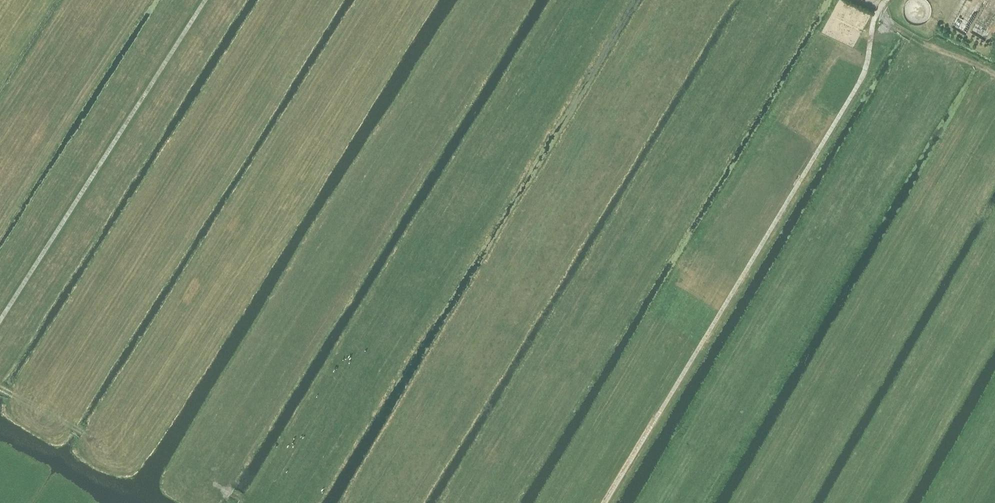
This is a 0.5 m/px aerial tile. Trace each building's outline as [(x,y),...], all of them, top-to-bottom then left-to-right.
[(931,12),(931,9),(930,6),(929,3),(927,0),(905,0),(903,2),(902,4),(901,7),(901,10),(901,13),(902,16),(903,19),(905,21),(908,23),(911,24),(914,25),(917,25),(920,25),(922,24),(925,22),(927,20),(929,17),(930,15),(931,12)]
